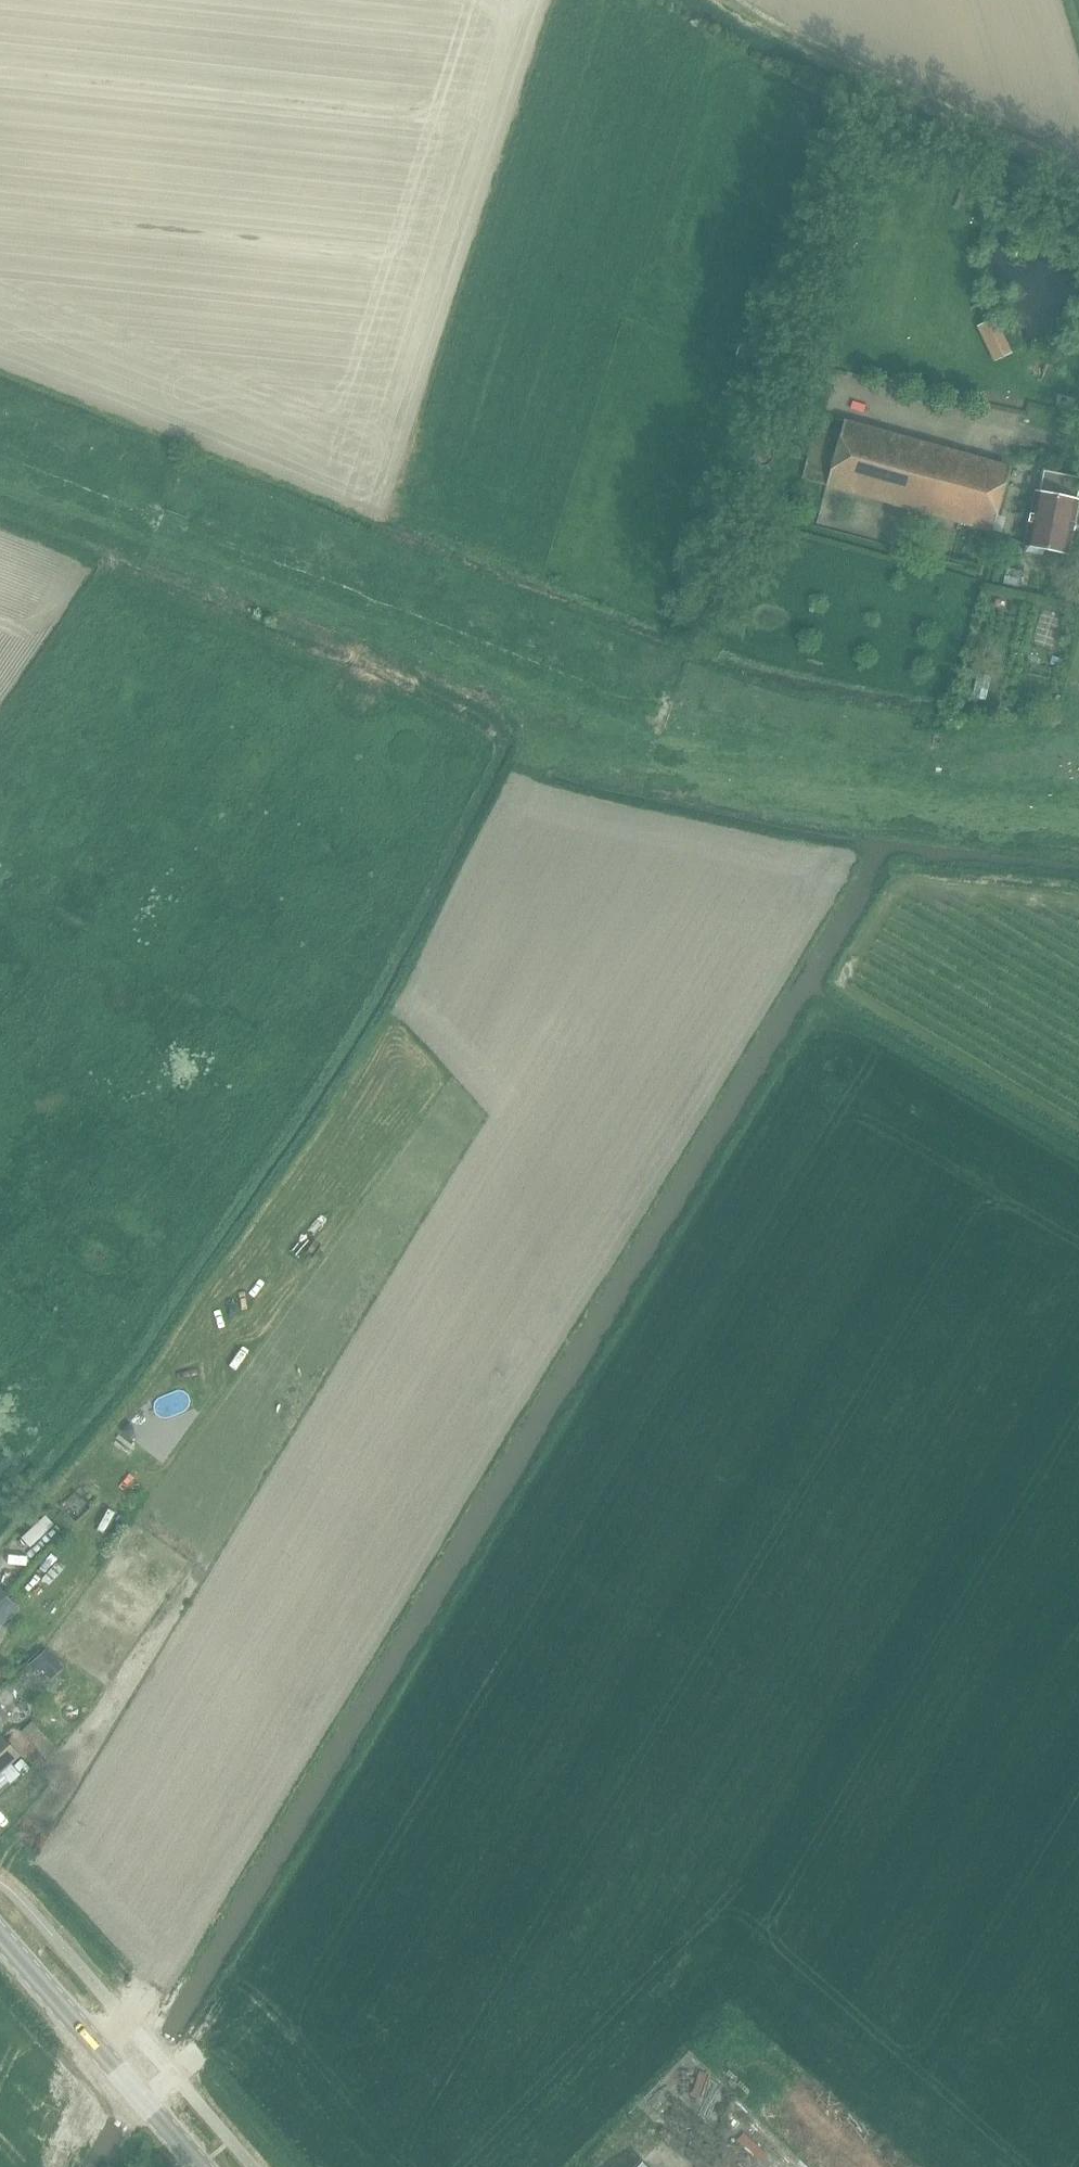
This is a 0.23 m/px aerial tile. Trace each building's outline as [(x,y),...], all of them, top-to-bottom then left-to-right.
[(1006,298),(991,305),(1008,341),(1023,334),(1006,298)] [(991,362),(1009,353),(993,320),(975,329),(991,362)] [(842,420),(839,430),(817,423),(801,477),(990,531),(1008,467),(842,420)] [(1074,499),(1078,478),(1042,471),(1038,492),(1034,491),(1024,544),(1067,552),(1078,500),(1074,499)] [(1078,708),(1078,701),(1073,697),(1062,712),(1071,719),(1078,708)] [(59,1659),(66,1668),(86,1655),(68,1629),(21,1662),(32,1678),(59,1659)] [(18,1756),(0,1735),(0,1772),(18,1756)] [(51,1802),(45,1818),(57,1823),(63,1806),(51,1802)] [(641,2163),(645,2166),(806,2166),(720,2082),(659,2144),(641,2163)]
